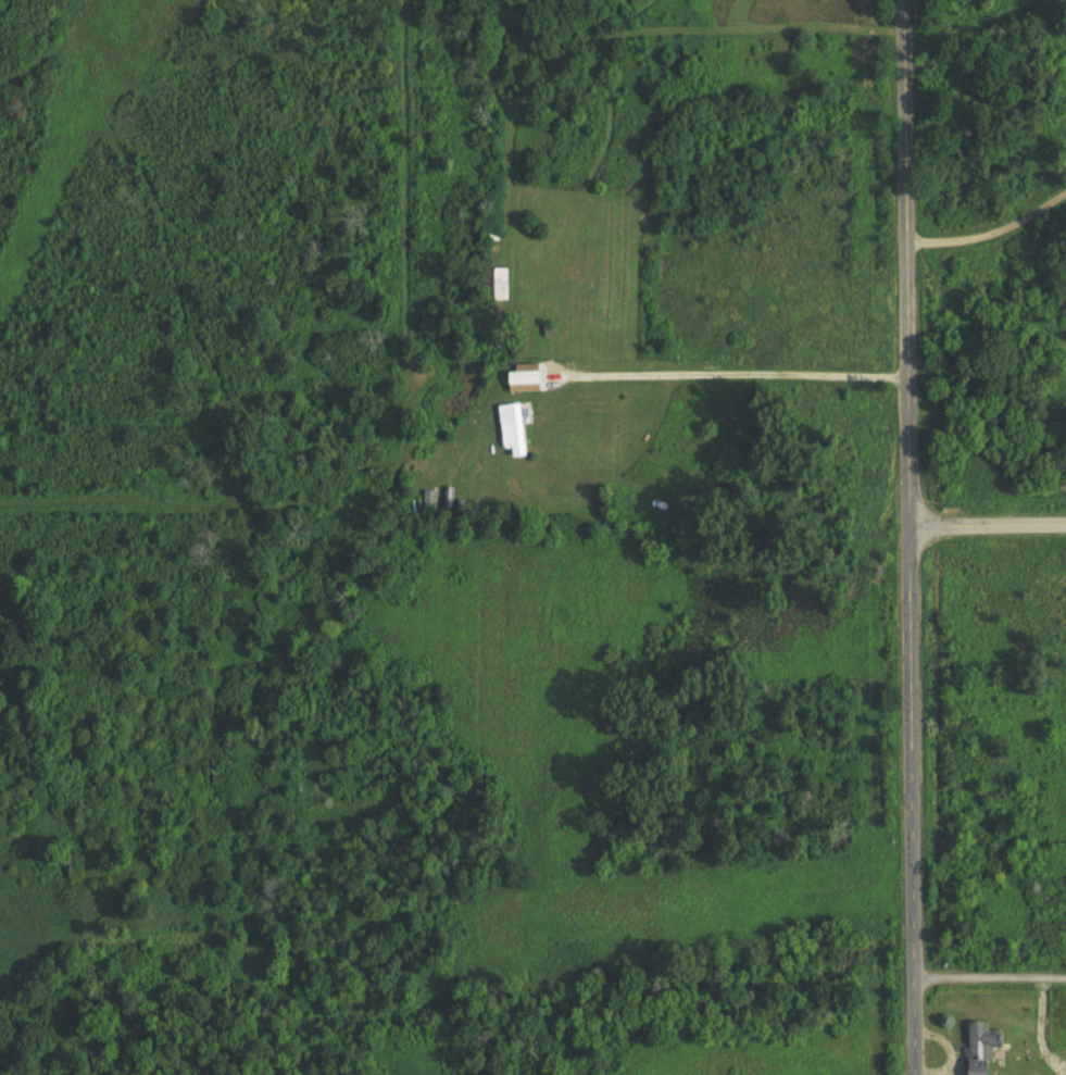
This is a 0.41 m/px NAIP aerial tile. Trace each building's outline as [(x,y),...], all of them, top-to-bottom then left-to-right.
[(507,300),(507,276),(494,276),(494,300),(507,300)] [(546,385),(546,373),(516,373),(516,385),(546,385)] [(508,406),(511,448),(516,448),(517,456),(529,455),(526,405),(508,406)] [(428,510),(441,510),(441,492),(428,492),(428,510)] [(994,1049),(1005,1049),(1005,1032),(990,1033),(990,1023),(969,1023),(969,1074),(994,1074),(994,1049)]
